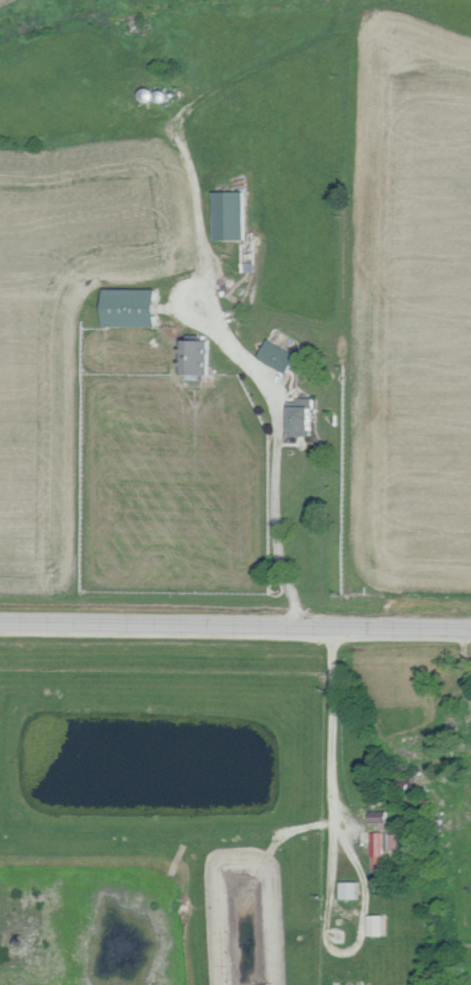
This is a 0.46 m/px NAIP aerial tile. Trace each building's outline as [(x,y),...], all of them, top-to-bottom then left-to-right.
[(250,191),(218,190),(217,238),(249,239),(250,191)] [(163,289),(109,288),(109,326),(162,327),(163,289)] [(262,358),(291,373),(301,354),(272,339),(262,358)] [(184,340),(185,368),(189,368),(189,374),(213,373),(212,340),(184,340)] [(296,397),(295,435),(315,435),(316,398),(296,397)] [(390,811),(372,811),(372,822),(390,823),(390,811)] [(386,833),(373,832),(373,869),(386,869),(386,833)] [(391,834),(392,850),(408,850),(407,834),(391,834)] [(361,882),(345,882),(344,898),(361,899),(361,882)] [(388,915),(372,915),(373,936),(388,935),(388,915)]
